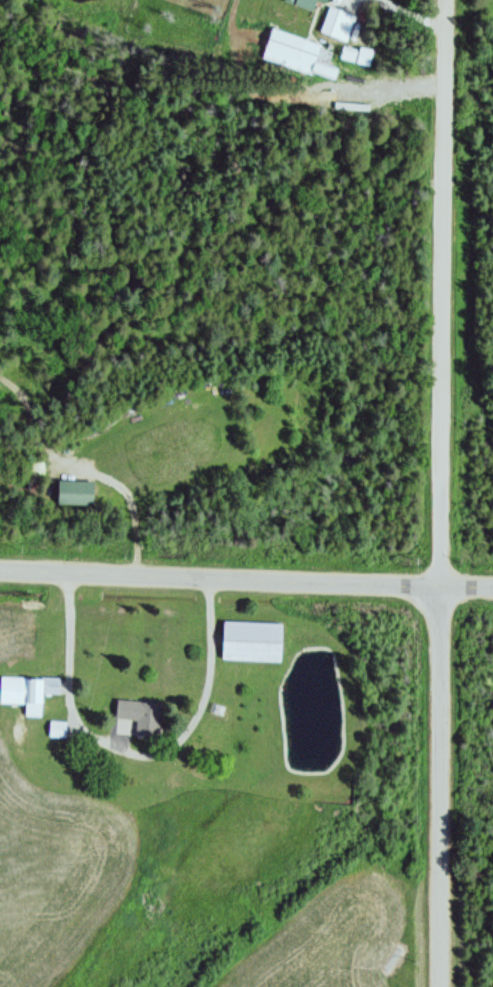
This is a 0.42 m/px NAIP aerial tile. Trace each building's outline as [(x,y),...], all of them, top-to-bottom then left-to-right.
[(320,33),(346,44),(356,18),(330,8),(320,33)] [(360,53),(343,49),(341,60),(357,63),(360,53)] [(326,67),(333,57),(322,50),(315,60),(326,67)] [(93,481),(58,481),(58,506),(93,506),(93,481)] [(221,617),(219,656),(278,659),(279,619),(221,617)] [(42,695),(60,695),(60,679),(0,679),(0,682),(0,705),(26,706),(25,717),(42,717),(42,695)] [(116,720),(137,721),(136,741),(157,742),(159,704),(117,702),(116,720)]
